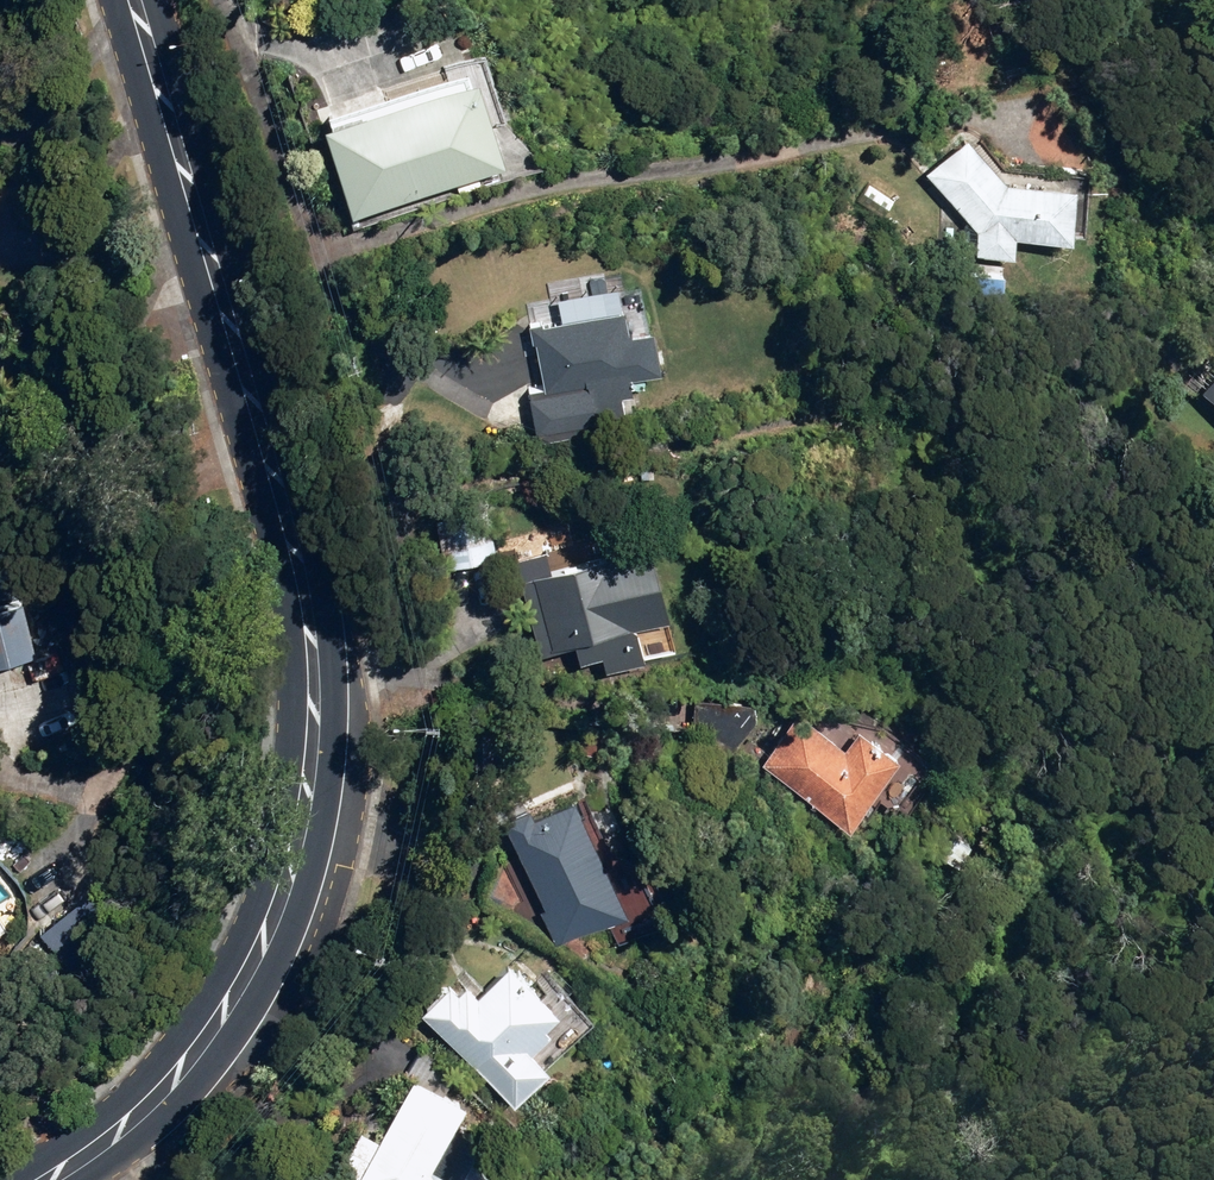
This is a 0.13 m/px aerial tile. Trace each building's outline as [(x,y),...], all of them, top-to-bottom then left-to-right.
[(354,184),(359,202),(547,141),(531,92),(491,106),(473,51),(319,101),(346,187),(354,184)] [(994,240),(1030,241),(1031,222),(1084,224),(1087,171),(1022,168),(981,123),(942,159),(994,216),(994,240)] [(857,165),(858,169),(865,168),(864,164),(868,164),(866,152),(849,155),(851,166),(857,165)] [(579,385),(585,418),(618,412),(614,390),(623,389),(620,375),(652,369),(645,329),(623,333),(617,307),(523,325),(535,389),(545,391),(579,385)] [(653,349),(655,362),(663,361),(661,348),(653,349)] [(1204,385),(1213,393),(1213,373),(1204,385)] [(528,401),(534,434),(577,426),(571,393),(528,401)] [(440,527),(446,566),(499,557),(492,518),(440,527)] [(580,639),(587,668),(650,653),(641,618),(635,619),(618,550),(588,557),(584,543),(558,550),(561,564),(557,565),(552,545),(524,552),(529,572),(527,572),(545,648),(580,639)] [(27,656),(18,605),(0,607),(0,660),(27,656)] [(700,714),(735,741),(765,701),(730,674),(700,714)] [(769,759),(851,817),(900,748),(860,720),(849,737),(806,707),(769,759)] [(579,745),(595,749),(599,730),(583,727),(579,745)] [(549,906),(563,936),(630,905),(579,793),(538,812),(534,804),(510,814),(553,904),(549,906)] [(27,924),(50,953),(107,904),(84,876),(27,924)] [(0,941),(10,949),(20,934),(11,927),(0,941)] [(426,1009),(518,1098),(552,1064),(535,1047),(555,1028),(548,1021),(561,1008),(512,960),(483,990),(471,979),(462,988),(454,980),(426,1009)] [(482,1136),(455,1123),(466,1100),(413,1073),(381,1135),(362,1126),(335,1179),(460,1179),(482,1136)]
